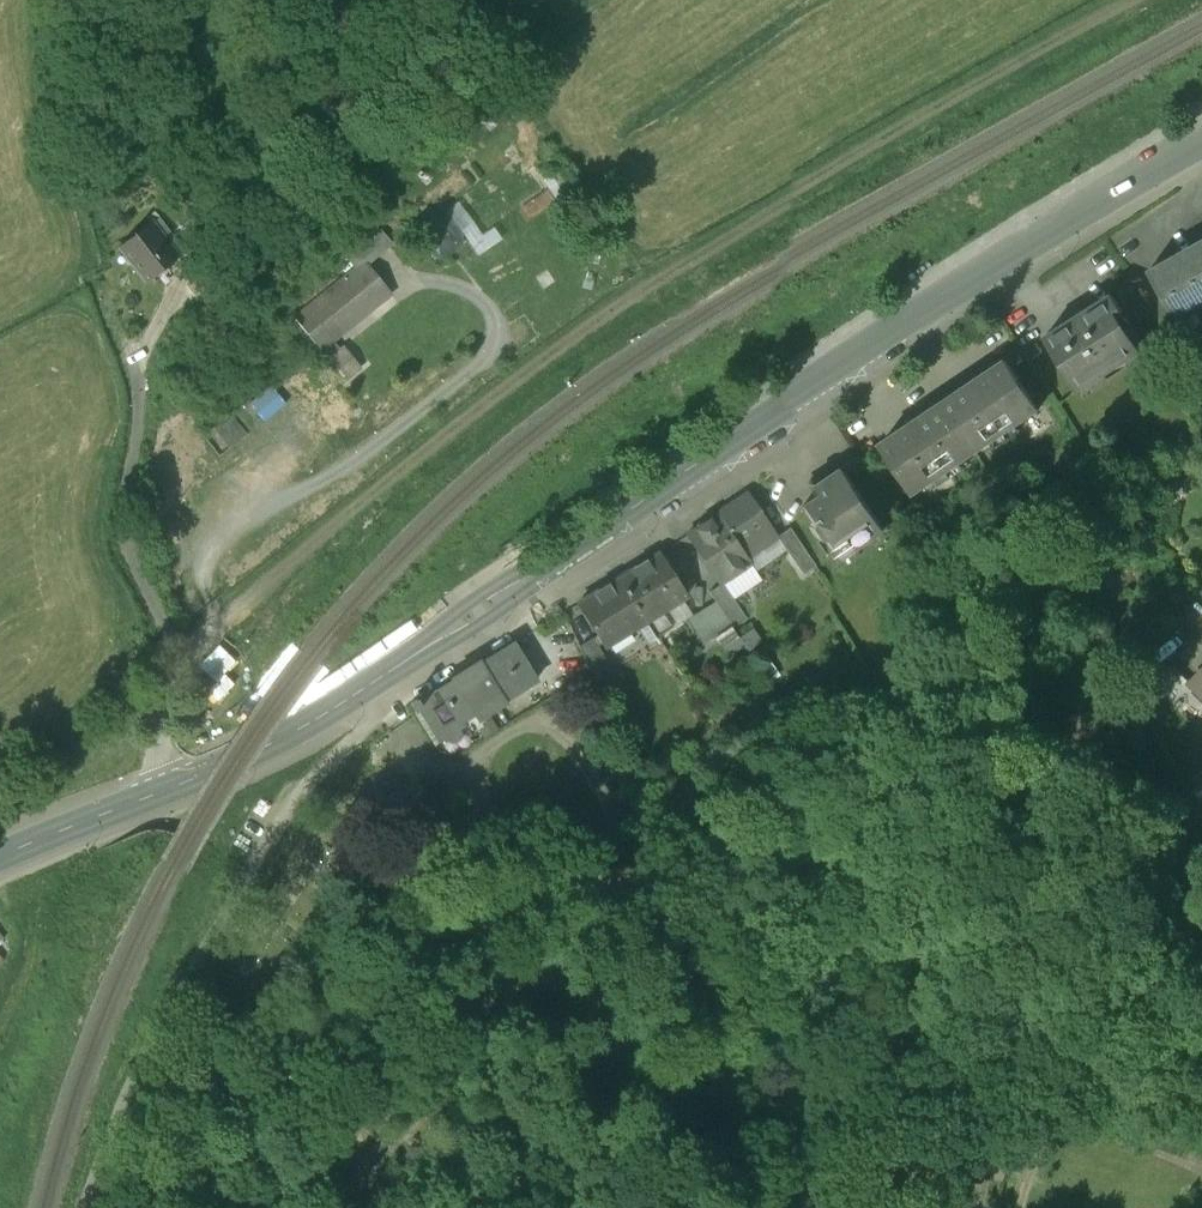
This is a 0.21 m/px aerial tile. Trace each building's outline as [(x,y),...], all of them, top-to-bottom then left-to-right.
[(563,188),(550,168),(538,176),(551,196),(563,188)] [(446,237),(423,207),(409,218),(432,248),(446,237)] [(146,221),(116,245),(143,279),(173,255),(146,221)] [(374,230),(344,254),(353,264),(359,260),(383,240),(374,230)] [(1155,268),(1183,317),(1201,306),(1201,242),(1155,268)] [(353,264),(290,315),(314,345),(383,289),(359,260),(353,264)] [(1115,292),(1051,334),(1085,385),(1144,346),(1126,319),(1131,316),(1115,292)] [(351,367),(335,346),(325,354),(341,375),(351,367)] [(1011,358),(948,400),(981,448),(1044,406),(1011,358)] [(948,400),(887,442),(919,490),(981,448),(948,400)] [(228,416),(213,428),(226,444),(241,432),(228,416)] [(881,475),(866,452),(847,465),(847,466),(862,488),(881,475)] [(835,474),(829,473),(812,485),(811,491),(795,502),(829,552),(850,538),(855,545),(886,524),(862,488),(847,466),(835,474)] [(742,490),(712,511),(741,554),(772,533),(742,490)] [(741,554),(712,511),(682,531),(715,580),(717,579),(746,562),(741,554)] [(809,562),(785,527),(772,536),(796,571),(809,562)] [(655,549),(614,575),(641,617),(640,618),(650,634),(653,632),(652,632),(666,623),(658,610),(658,611),(656,608),(681,592),(678,586),(655,549)] [(614,575),(572,601),(599,644),(640,618),(641,617),(614,575)] [(741,615),(717,579),(715,580),(703,589),(728,625),(741,615)] [(603,661),(588,637),(577,644),(599,693),(616,683),(602,662),(603,661)] [(508,640),(476,660),(475,658),(468,663),(493,703),(500,699),(499,697),(531,677),(508,640)] [(1163,677),(1195,708),(1201,700),(1201,678),(1200,675),(1182,658),(1163,677)] [(493,703),(468,663),(455,670),(481,711),(493,703)] [(450,676),(413,699),(412,696),(406,700),(411,707),(415,704),(435,736),(459,722),(456,718),(470,709),(474,715),(481,711),(455,670),(448,674),(450,676)]
